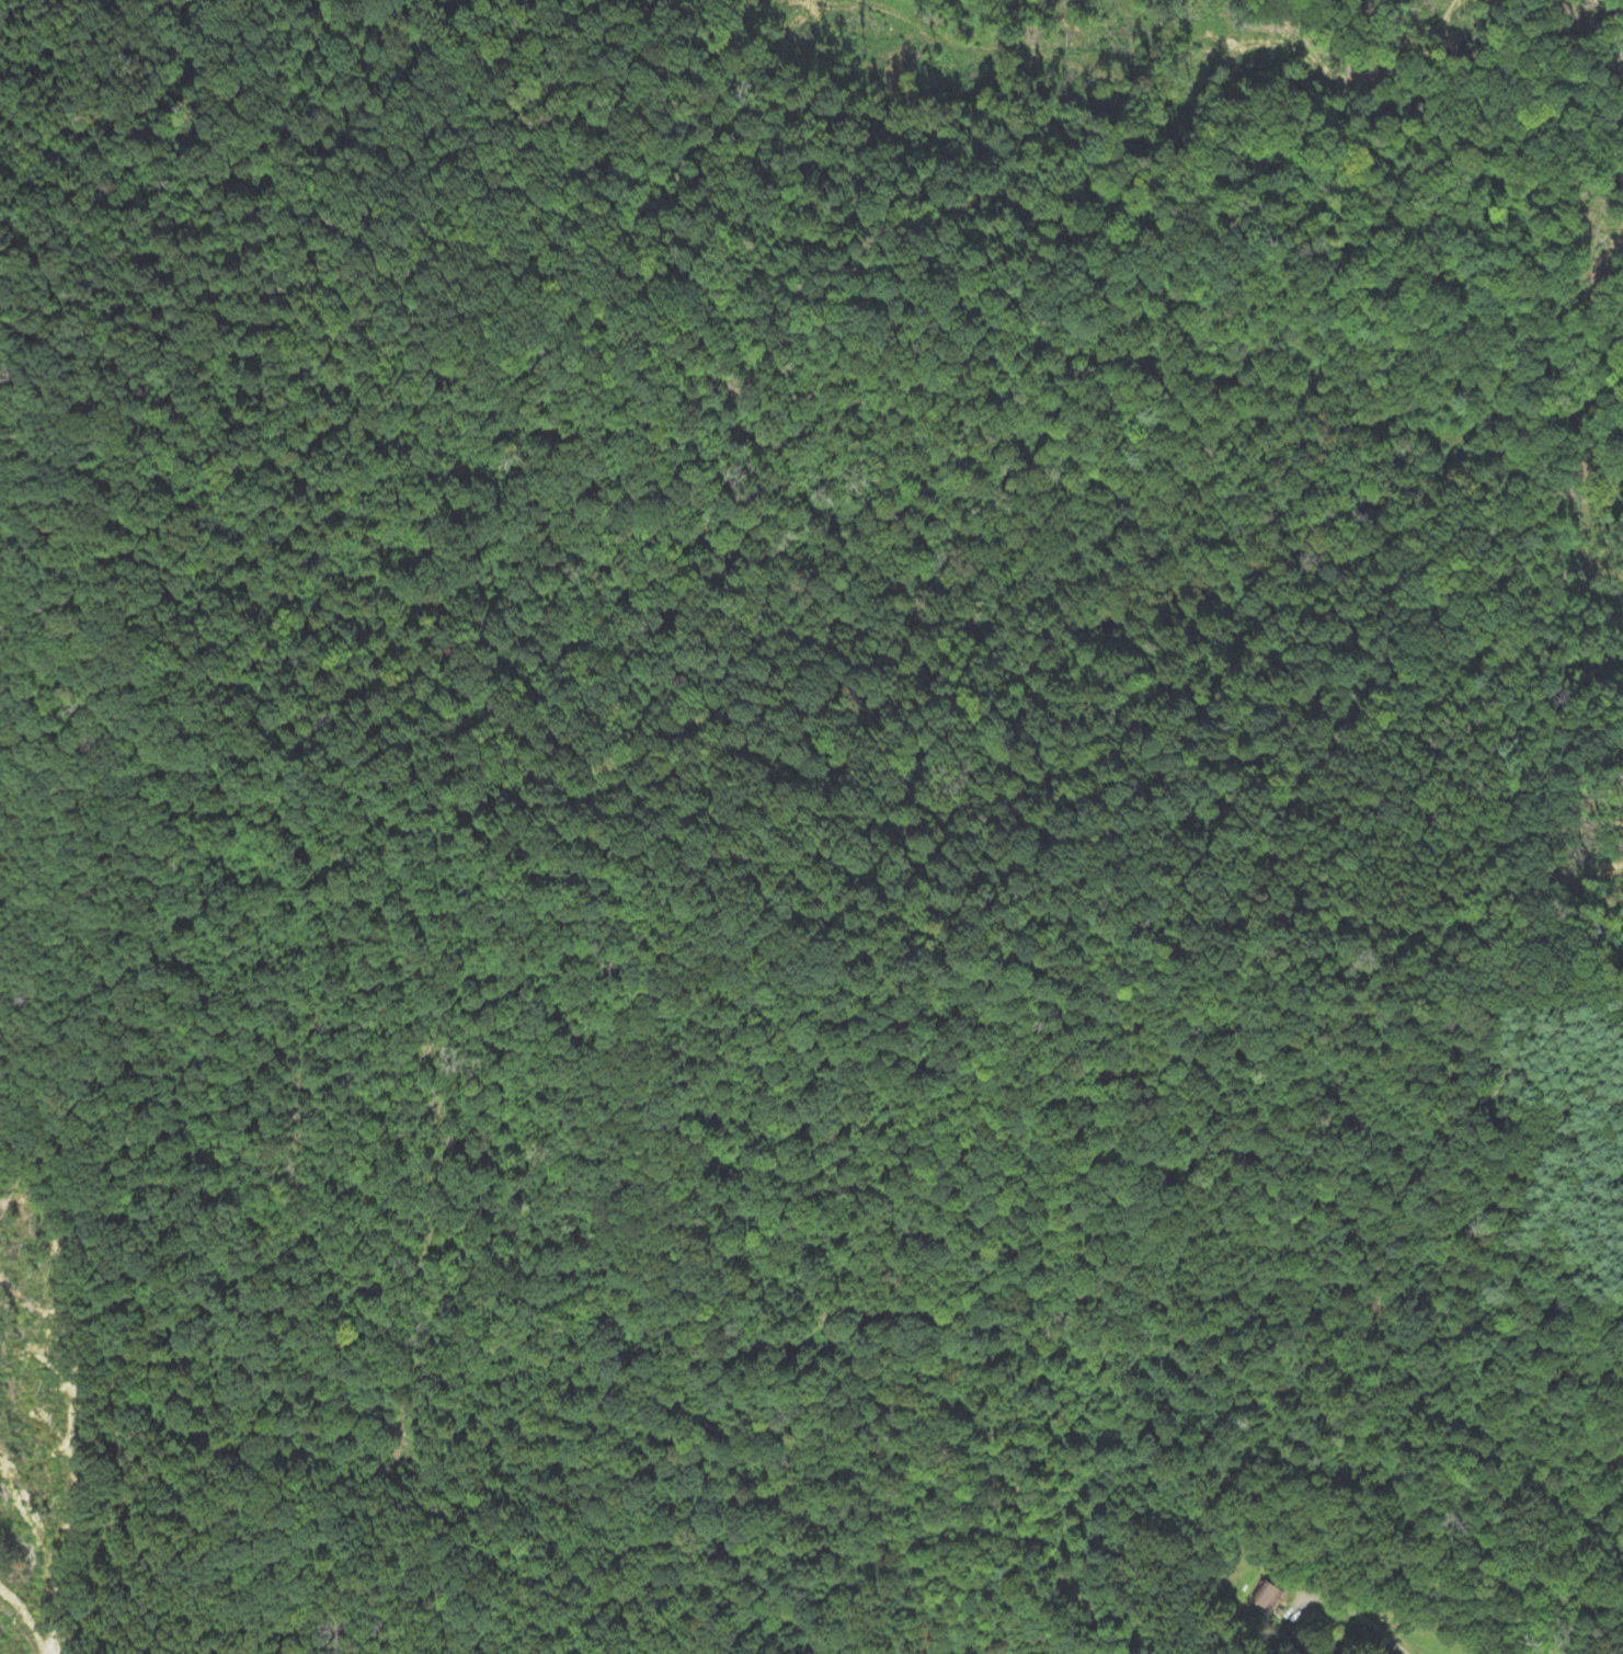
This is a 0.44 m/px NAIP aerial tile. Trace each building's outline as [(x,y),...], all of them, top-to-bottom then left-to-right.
[(1281,1593),(1261,1583),(1251,1605),(1271,1614),(1281,1593)]
